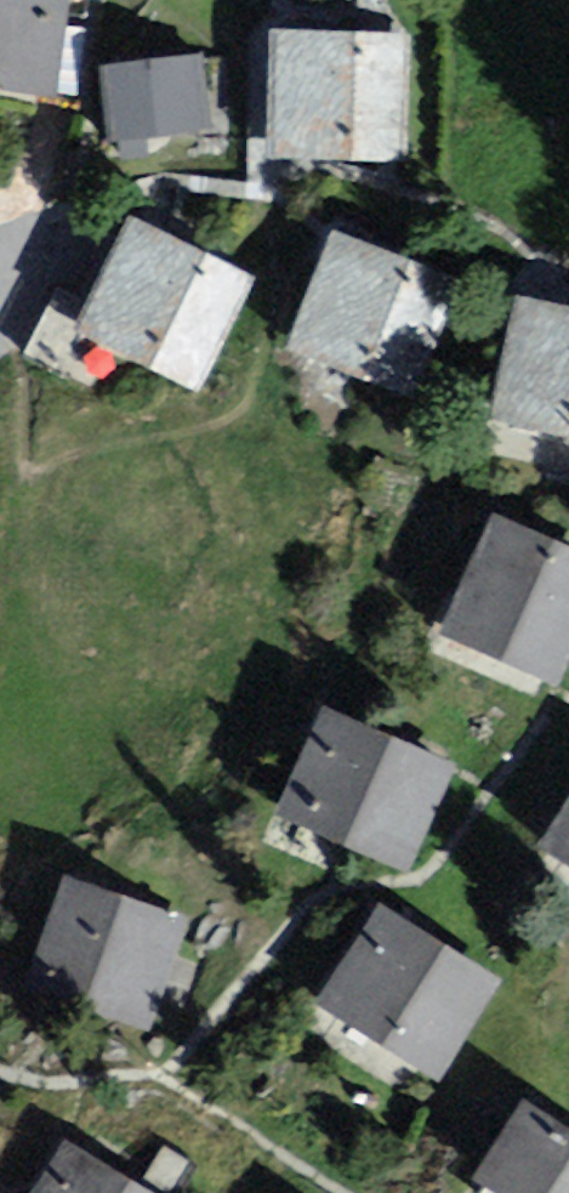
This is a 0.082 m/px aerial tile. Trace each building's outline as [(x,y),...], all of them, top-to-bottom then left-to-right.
[(43,100),(57,0),(0,0),(0,94),(43,100)] [(412,36),(274,31),(270,154),(408,158),(412,36)] [(191,68),(102,71),(105,157),(194,154),(191,68)] [(258,281),(131,214),(76,319),(203,386),(258,281)] [(454,277),(333,231),(289,346),(410,392),(454,277)] [(527,319),(508,441),(568,450),(568,326),(527,319)] [(500,529),(454,623),(552,671),(568,637),(568,563),(500,529)] [(441,771),(335,722),(295,808),(401,857),(441,771)] [(175,927),(80,890),(47,976),(142,1012),(175,927)] [(483,984),(383,925),(336,1004),(437,1063),(483,984)] [(531,1108),(481,1192),(568,1192),(568,1131),(531,1108)] [(64,1149),(42,1192),(151,1192),(64,1149)]
